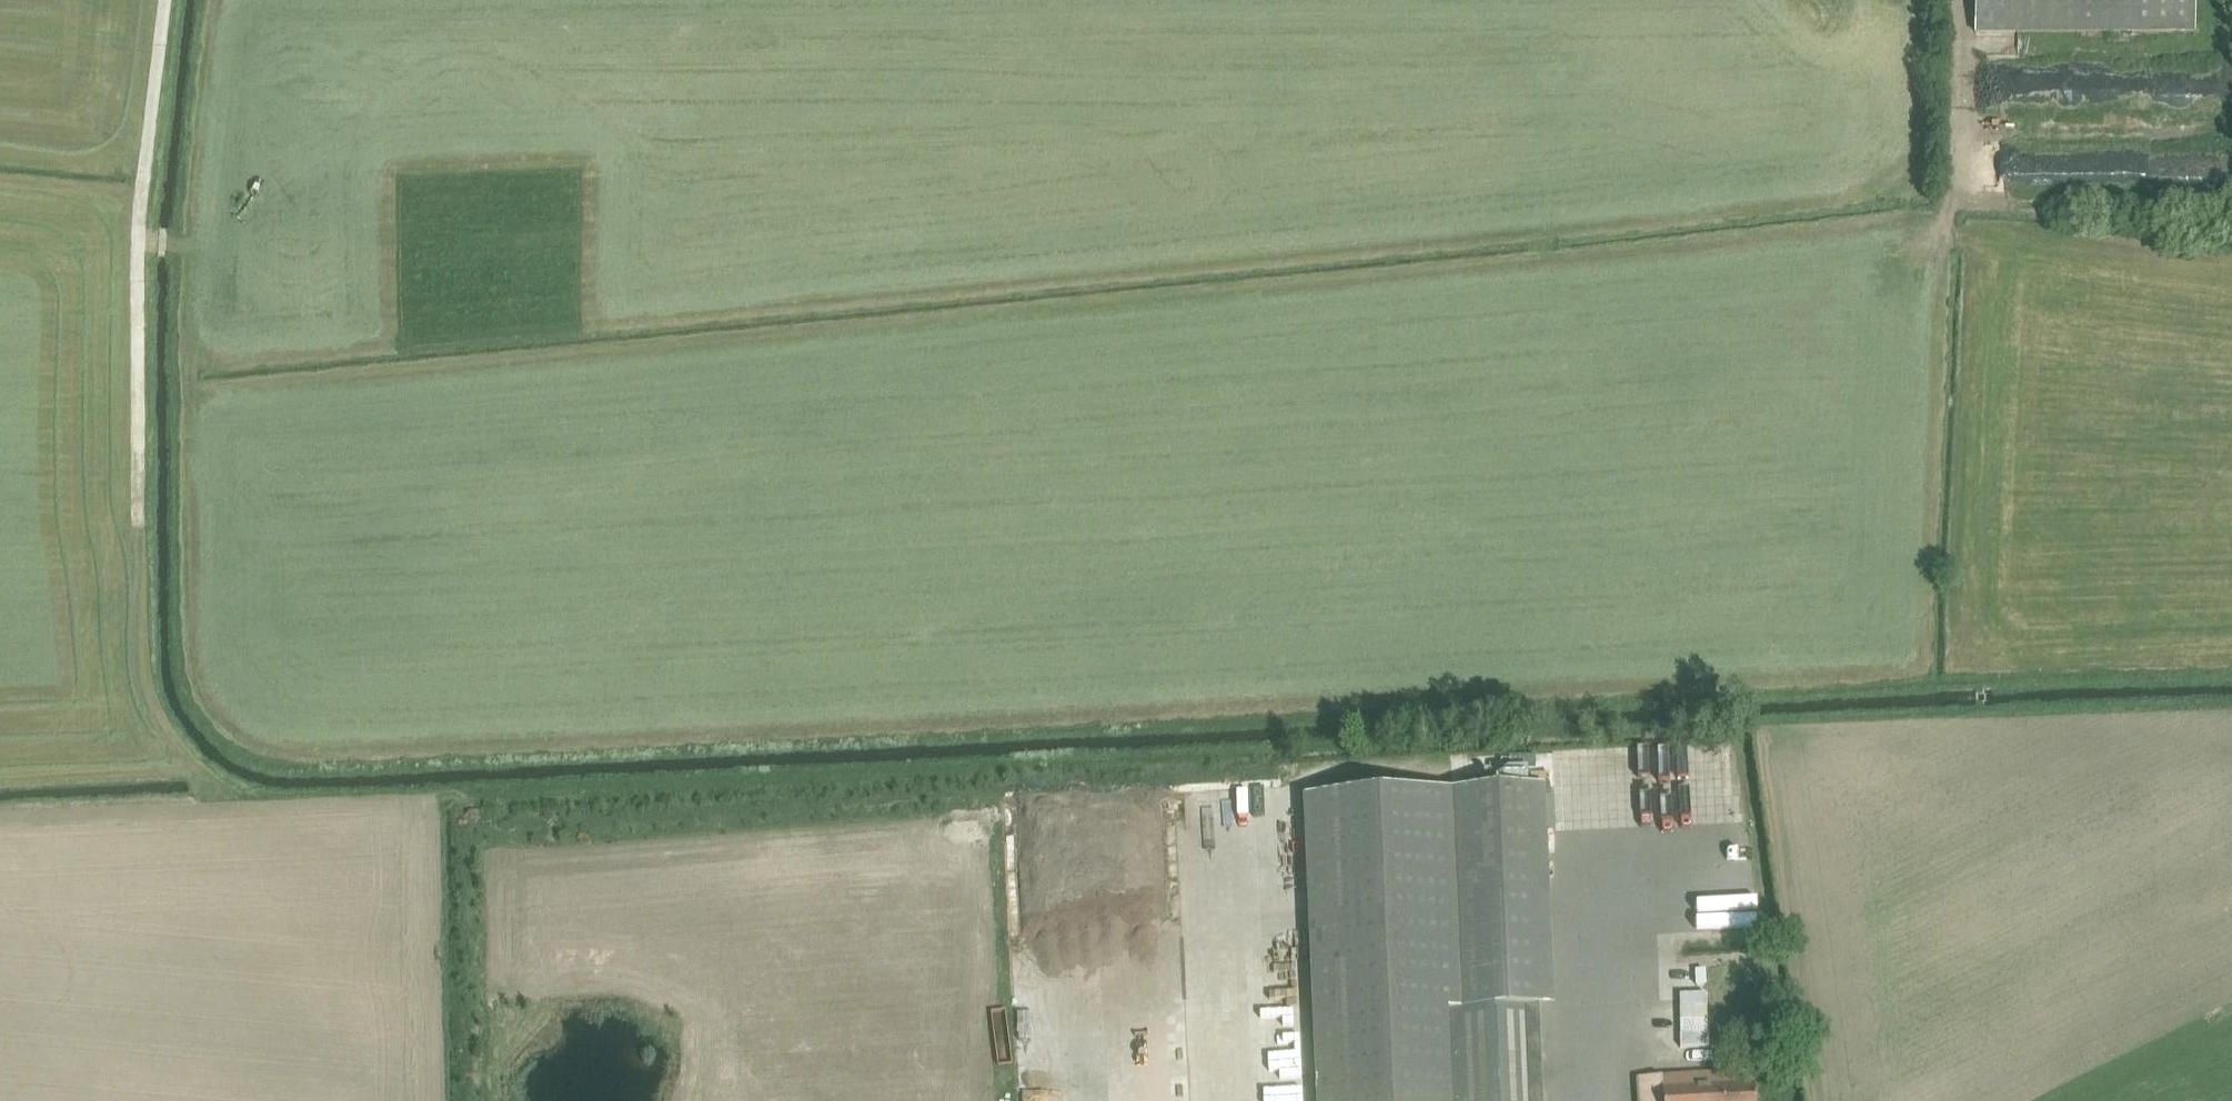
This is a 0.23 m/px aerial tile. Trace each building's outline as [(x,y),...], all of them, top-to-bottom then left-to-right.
[(2135,32),(2195,32),(2195,0),(1975,0),(1976,33),(2135,32)] [(1317,1100),(1543,1100),(1539,1006),(1555,1006),(1545,786),(1303,796),(1317,1100)] [(1706,972),(1696,972),(1697,987),(1707,987),(1706,972)] [(1677,1041),(1700,1040),(1699,1009),(1678,1010),(1678,1017),(1676,1017),(1677,1041)] [(1024,1100),(1039,1100),(1037,1017),(1022,1017),(1024,1100)] [(1713,1073),(1639,1078),(1641,1100),(1756,1100),(1755,1084),(1731,1085),(1730,1067),(1713,1068),(1713,1073)]
